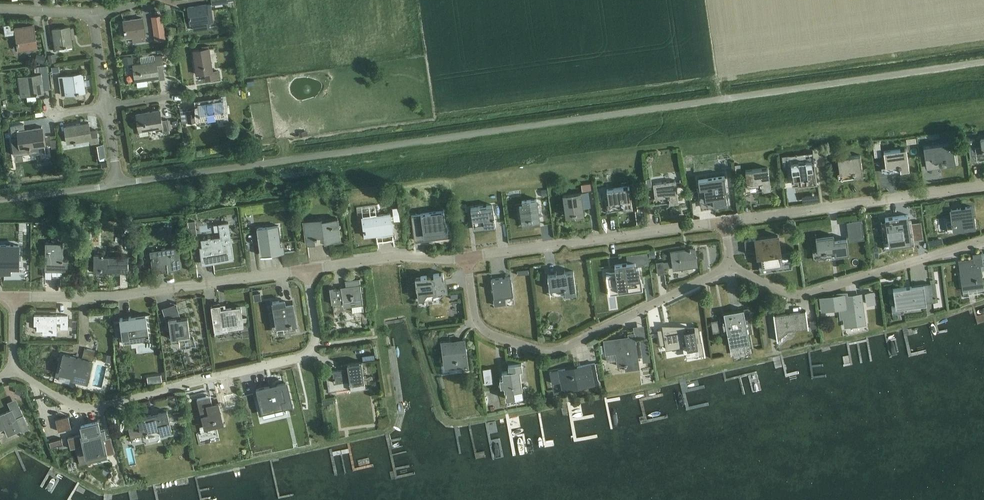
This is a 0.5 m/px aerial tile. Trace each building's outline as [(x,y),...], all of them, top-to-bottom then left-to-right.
[(206,4),(187,7),(190,24),(193,24),(194,30),(209,27),(208,21),(213,21),(211,4),(206,4)] [(161,15),(152,17),(154,27),(162,26),(163,26),(161,15)] [(142,18),(123,20),(126,38),(132,37),(133,43),(145,41),(142,18)] [(34,25),(11,28),(10,23),(3,24),(5,35),(16,33),(18,50),(37,48),(34,25)] [(70,27),(52,29),(55,48),(72,45),(70,27)] [(213,71),(209,48),(193,51),(196,74),(205,73),(206,79),(218,77),(217,70),(213,71)] [(34,60),(43,63),(46,56),(37,53),(34,60)] [(48,54),(49,62),(56,61),(55,53),(48,54)] [(141,63),(133,65),(135,81),(158,78),(156,69),(163,68),(161,55),(141,58),(141,63)] [(43,93),(43,89),(50,88),(48,71),(49,71),(48,65),(36,66),(37,71),(41,71),(41,72),(40,72),(41,74),(18,77),(20,96),(43,93)] [(85,77),(82,77),(82,73),(59,76),(62,95),(84,92),(83,80),(85,80),(85,77)] [(222,100),(198,104),(199,111),(198,111),(200,120),(223,116),(222,109),(223,109),(222,100)] [(148,134),(147,129),(162,127),(163,133),(170,132),(167,119),(161,120),(159,109),(147,111),(148,112),(136,114),(140,135),(148,134)] [(193,109),(186,110),(188,122),(195,121),(193,109)] [(75,125),(64,127),(66,143),(89,139),(90,144),(98,142),(96,130),(90,131),(88,122),(75,125)] [(24,124),(11,126),(12,133),(18,132),(20,146),(27,145),(28,147),(44,145),(42,127),(25,130),(24,124)] [(952,142),(930,145),(919,146),(921,159),(932,157),(932,159),(945,157),(946,164),(955,162),(952,142)] [(906,148),(883,151),(885,166),(899,164),(900,170),(909,169),(906,148)] [(812,151),(782,155),(783,166),(791,165),(793,179),(807,177),(808,183),(817,182),(814,161),(812,151)] [(860,154),(837,157),(839,172),(853,171),(854,177),(863,175),(860,154)] [(768,167),(745,170),(747,185),(761,183),(762,189),(771,188),(768,167)] [(698,178),(700,194),(705,193),(706,198),(712,197),(714,204),(726,202),(725,190),(726,190),(724,174),(698,178)] [(675,180),(653,183),(655,198),(668,196),(669,202),(678,201),(675,180)] [(591,182),(581,184),(582,190),(592,189),(591,182)] [(629,186),(606,189),(608,204),(622,202),(623,208),(632,207),(629,186)] [(581,192),(563,195),(565,216),(575,214),(576,216),(584,214),(583,207),(590,206),(588,191),(581,192)] [(519,206),(521,222),(539,219),(537,198),(522,200),(522,205),(519,206)] [(470,208),(473,226),(495,223),(493,205),(470,208)] [(950,209),(953,229),(964,227),(964,223),(974,222),(972,206),(950,209)] [(413,228),(423,226),(424,234),(430,233),(430,235),(444,233),(447,228),(446,223),(445,223),(443,211),(421,214),(411,216),(413,228)] [(390,213),(362,217),(365,235),(392,232),(390,213)] [(907,215),(887,217),(891,243),(911,240),(911,236),(913,236),(911,223),(908,223),(907,215)] [(863,233),(860,216),(848,218),(850,234),(863,233)] [(337,218),(304,222),(306,243),(325,241),(325,237),(340,235),(337,218)] [(792,221),(784,222),(785,230),(793,229),(792,221)] [(869,222),(871,238),(879,237),(877,221),(869,222)] [(208,238),(201,239),(204,261),(213,260),(212,255),(230,252),(228,243),(231,243),(228,222),(218,223),(220,236),(210,238),(210,237),(208,237),(208,238)] [(190,235),(198,233),(197,226),(195,226),(194,223),(188,225),(190,235)] [(257,228),(261,255),(267,254),(272,254),(282,253),(278,225),(257,228)] [(816,233),(815,233),(818,258),(819,257),(818,253),(834,251),(835,255),(847,254),(848,258),(849,257),(846,238),(834,239),(833,235),(829,235),(816,237),(816,233)] [(759,247),(762,267),(781,264),(777,235),(758,237),(759,242),(756,243),(755,239),(744,240),(746,253),(757,252),(756,248),(759,247)] [(926,241),(914,242),(915,253),(927,249),(926,241)] [(45,243),(45,270),(68,270),(68,260),(63,260),(63,243),(45,243)] [(10,272),(10,265),(19,265),(19,245),(0,245),(0,272),(10,272)] [(163,251),(151,253),(153,264),(167,262),(167,268),(180,266),(177,247),(162,249),(163,251)] [(663,267),(673,266),(673,268),(697,265),(695,248),(671,251),(672,260),(663,262),(663,261),(656,262),(658,274),(664,273),(663,267)] [(647,251),(635,253),(636,261),(648,259),(647,251)] [(973,258),(958,260),(962,289),(983,286),(981,264),(983,264),(981,252),(973,253),(973,258)] [(101,254),(94,254),(93,270),(128,270),(128,256),(103,256),(103,253),(101,253),(101,254)] [(635,262),(615,265),(618,291),(639,288),(638,283),(640,283),(639,270),(636,271),(635,262)] [(556,273),(547,274),(549,289),(564,287),(565,294),(576,292),(573,270),(565,271),(565,270),(556,271),(556,273)] [(421,277),(416,278),(417,283),(416,283),(417,289),(418,289),(419,296),(423,296),(425,297),(425,300),(433,298),(433,299),(438,298),(440,295),(440,293),(442,293),(444,291),(446,290),(445,279),(444,279),(443,273),(433,274),(434,276),(427,277),(427,275),(421,276),(421,277)] [(505,297),(513,296),(510,276),(491,279),(493,296),(504,294),(505,297)] [(335,287),(334,288),(335,295),(331,296),(332,303),(343,302),(343,306),(353,305),(354,311),(364,309),(360,279),(346,281),(347,288),(335,290),(335,287)] [(895,304),(891,304),(892,313),(903,312),(903,306),(933,301),(930,283),(913,285),(911,285),(911,286),(910,286),(906,286),(893,288),(895,304)] [(616,289),(608,290),(611,312),(619,311),(616,289)] [(867,292),(868,303),(875,302),(873,291),(867,292)] [(260,292),(253,294),(254,301),(261,300),(260,292)] [(837,297),(819,299),(821,311),(839,309),(841,319),(843,318),(843,321),(855,319),(856,324),(865,323),(862,297),(861,295),(848,297),(847,292),(837,293),(837,297)] [(293,303),(285,304),(284,299),(271,301),(273,310),(269,310),(273,330),(290,328),(290,327),(297,326),(293,303)] [(221,310),(220,304),(211,305),(214,330),(223,328),(223,325),(241,322),(240,317),(242,316),(241,305),(226,307),(226,309),(221,310)] [(80,321),(90,320),(90,306),(80,306),(80,321)] [(723,328),(726,328),(733,362),(752,358),(743,309),(723,312),(725,322),(722,322),(723,328)] [(806,310),(773,314),(777,339),(787,329),(808,327),(806,310)] [(57,334),(57,331),(57,322),(61,322),(61,328),(68,328),(68,315),(34,315),(34,322),(37,322),(37,330),(43,330),(43,333),(57,334)] [(120,322),(115,323),(117,338),(122,337),(123,344),(130,344),(129,338),(148,335),(146,316),(150,316),(150,315),(145,316),(120,319),(120,322)] [(190,329),(189,329),(187,315),(176,317),(176,315),(168,316),(171,337),(179,336),(179,340),(193,337),(190,329)] [(720,332),(717,320),(711,321),(713,333),(720,332)] [(634,327),(636,337),(644,335),(642,325),(634,327)] [(669,327),(657,329),(660,345),(665,344),(665,348),(674,346),(673,342),(688,342),(689,342),(690,343),(690,344),(692,354),(702,352),(703,357),(704,357),(698,325),(697,325),(698,326),(694,327),(694,328),(691,329),(686,330),(685,327),(670,330),(669,327)] [(621,337),(603,339),(604,344),(605,352),(605,354),(615,352),(617,365),(624,364),(625,370),(639,368),(634,332),(628,333),(629,339),(622,340),(621,337)] [(467,364),(464,340),(442,342),(445,367),(467,364)] [(102,361),(112,363),(113,357),(110,356),(110,355),(104,353),(102,361)] [(63,354),(58,373),(75,377),(74,380),(87,383),(92,361),(63,354)] [(333,376),(326,377),(328,391),(336,390),(335,387),(348,385),(348,388),(361,386),(365,386),(364,377),(368,376),(367,371),(363,371),(361,361),(343,364),(343,369),(332,370),(333,376)] [(601,361),(596,362),(599,381),(604,380),(601,361)] [(509,370),(502,371),(503,378),(499,378),(500,380),(499,381),(499,383),(500,384),(500,386),(504,386),(506,398),(526,395),(524,387),(522,387),(519,369),(522,369),(521,362),(508,364),(509,370)] [(562,390),(588,385),(595,384),(594,380),(598,379),(595,363),(577,366),(577,368),(565,371),(565,368),(549,371),(551,383),(560,381),(562,390)] [(490,367),(483,368),(485,383),(492,382),(490,367)] [(161,374),(152,368),(147,375),(155,382),(157,380),(158,380),(161,376),(160,375),(161,374)] [(281,401),(290,399),(285,382),(257,389),(262,410),(282,405),(281,401)] [(14,392),(22,395),(24,389),(16,386),(14,392)] [(497,392),(487,393),(488,404),(498,403),(497,392)] [(227,408),(236,406),(233,394),(224,396),(227,408)] [(210,396),(197,399),(201,416),(203,415),(206,426),(223,422),(219,404),(212,406),(210,396)] [(4,427),(8,435),(20,429),(21,431),(29,427),(23,415),(16,418),(12,409),(0,414),(0,429),(4,427)] [(142,434),(141,431),(145,430),(146,432),(147,431),(148,435),(171,430),(167,410),(138,417),(138,419),(127,421),(131,437),(142,434)] [(69,415),(56,418),(59,431),(72,428),(69,415)] [(88,456),(88,454),(106,450),(103,435),(105,435),(104,429),(100,430),(98,421),(81,425),(85,442),(79,444),(79,446),(80,448),(80,449),(80,450),(81,451),(82,453),(83,454),(84,455),(85,456),(88,456)]
